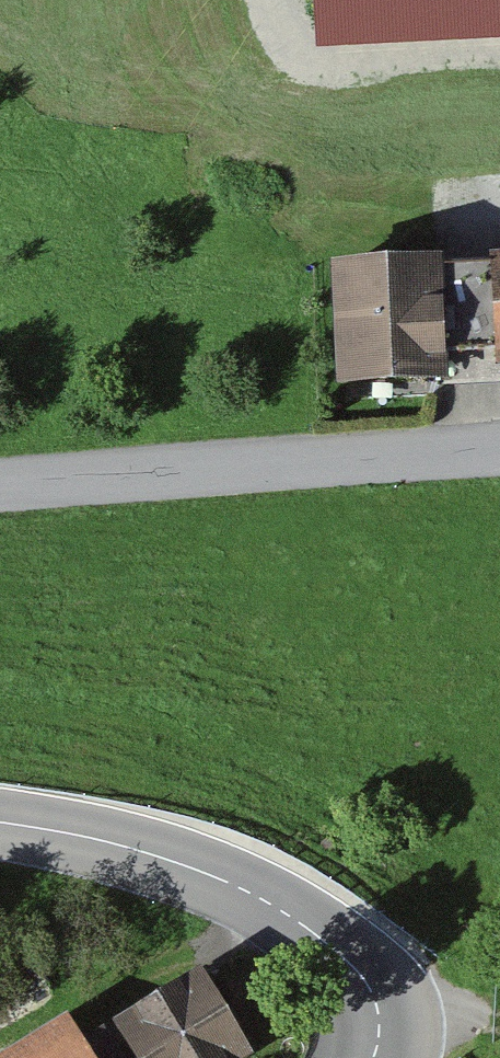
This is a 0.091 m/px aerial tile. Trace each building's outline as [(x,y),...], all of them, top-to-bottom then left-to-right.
[(499,38),(499,0),(314,0),(316,47),(499,38)] [(490,249),(495,362),(499,362),(499,249),(490,249)] [(331,257),(336,382),(447,377),(442,253),(331,257)] [(120,1034),(135,1057),(252,1057),(205,981),(120,1034)] [(14,1057),(86,1057),(68,1027),(14,1057)]
